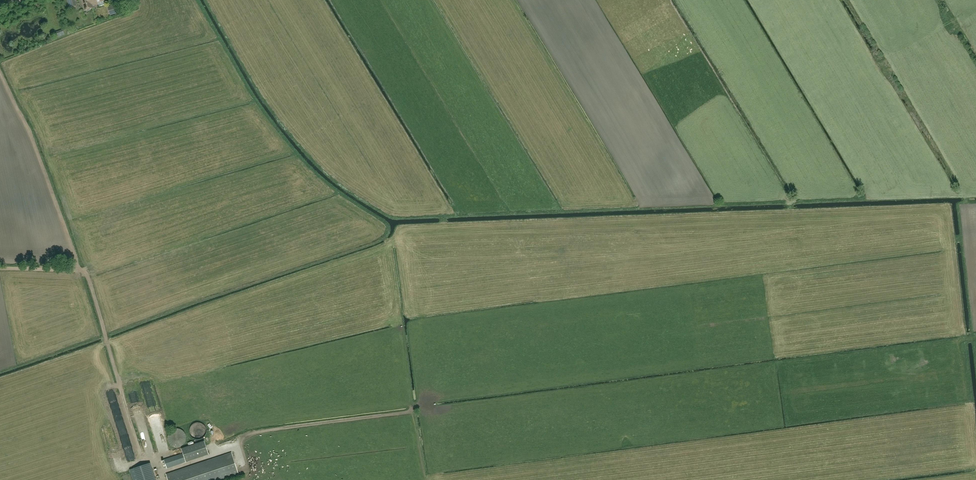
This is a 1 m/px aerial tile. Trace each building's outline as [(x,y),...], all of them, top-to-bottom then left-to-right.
[(70,8),(76,6),(75,0),(67,0),(70,8)] [(92,0),(82,0),(84,9),(87,8),(87,10),(88,10),(90,10),(91,9),(93,8),(92,6),(94,5),(92,0)] [(108,7),(110,16),(118,13),(115,5),(112,6),(108,7)] [(186,437),(186,436),(186,435),(186,434),(185,433),(185,432),(184,432),(184,431),(183,430),(182,430),(181,429),(180,429),(180,428),(179,428),(178,428),(177,428),(176,428),(175,428),(174,428),(173,429),(172,429),(172,430),(171,430),(170,431),(170,432),(169,432),(169,433),(168,434),(168,435),(168,436),(168,437),(168,438),(168,439),(168,440),(168,441),(169,442),(169,443),(170,443),(170,444),(171,445),(172,445),(172,446),(173,446),(174,446),(175,447),(176,447),(177,447),(178,447),(179,447),(180,446),(181,446),(182,445),(183,445),(184,444),(184,443),(185,443),(185,442),(186,441),(186,440),(186,439),(186,438),(186,437)] [(183,453),(164,460),(167,468),(208,454),(203,441),(181,449),(183,453)] [(239,474),(232,452),(166,474),(168,479),(221,479),(239,474)] [(133,479),(156,479),(150,463),(130,469),(133,479)]
